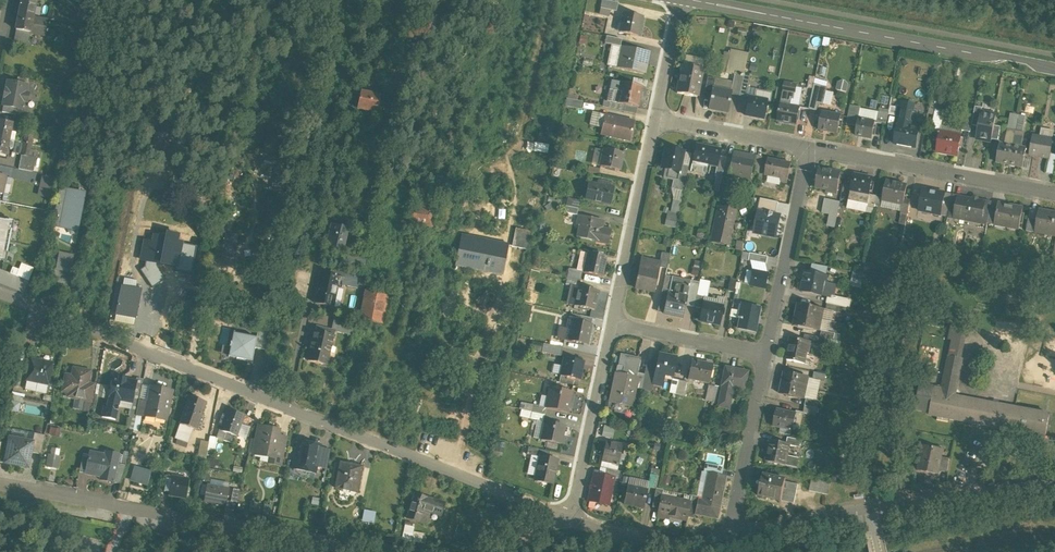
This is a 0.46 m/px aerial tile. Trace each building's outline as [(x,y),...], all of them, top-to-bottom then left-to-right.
[(20,13),(33,16),(37,0),(22,0),(20,13)] [(605,0),(602,0),(600,8),(616,11),(618,3),(605,0)] [(58,8),(51,7),(48,19),(56,21),(58,8)] [(33,16),(20,13),(16,30),(30,33),(39,35),(40,30),(46,31),(48,19),(33,16)] [(642,17),(624,13),(620,32),(638,36),(642,17)] [(56,21),(48,19),(46,31),(45,33),(53,34),(56,21)] [(28,43),(30,33),(16,30),(14,40),(28,43)] [(81,38),(67,36),(66,45),(79,47),(81,38)] [(621,40),(606,36),(605,44),(612,45),(620,47),(620,46),(621,40)] [(620,47),(612,45),(608,66),(618,68),(622,46),(620,46),(620,47)] [(648,52),(622,46),(618,68),(644,74),(646,64),(645,64),(648,52)] [(747,53),(731,49),(726,73),(734,75),(735,71),(743,73),(747,53)] [(702,70),(682,66),(677,93),(697,97),(702,70)] [(397,72),(385,70),(382,87),(394,89),(396,80),(397,72)] [(743,73),(735,71),(734,75),(733,79),(736,80),(736,83),(741,84),(742,77),(743,73)] [(715,79),(707,77),(703,93),(711,95),(712,89),(713,89),(715,79)] [(750,79),(742,77),(741,84),(739,95),(746,97),(750,79)] [(815,78),(809,77),(807,88),(813,89),(814,84),(815,78)] [(647,81),(633,78),(631,85),(641,87),(645,88),(647,81)] [(732,81),(715,78),(715,79),(713,89),(730,92),(732,81)] [(736,80),(733,79),(732,81),(730,92),(731,92),(731,94),(739,95),(741,84),(736,83),(736,80)] [(848,91),(849,81),(838,80),(837,89),(848,91)] [(621,83),(613,81),(611,90),(613,91),(619,92),(621,83)] [(27,86),(8,82),(6,89),(4,98),(5,98),(3,105),(22,109),(24,102),(27,102),(29,94),(26,93),(27,86)] [(631,85),(621,83),(619,92),(613,91),(611,102),(625,105),(637,108),(641,87),(631,85)] [(797,86),(785,84),(780,105),(790,106),(791,100),(793,100),(795,93),(797,86)] [(826,88),(814,84),(813,89),(809,110),(817,112),(818,104),(823,105),(826,88)] [(574,90),(570,89),(568,100),(569,100),(576,101),(577,96),(573,95),(574,90)] [(713,89),(712,89),(711,95),(710,99),(708,108),(727,112),(731,94),(731,92),(730,92),(713,89)] [(380,96),(361,92),(358,108),(377,112),(380,96)] [(767,101),(748,97),(744,115),(764,119),(767,101)] [(576,101),(569,100),(567,107),(580,109),(582,102),(576,101)] [(913,106),(903,104),(899,126),(909,128),(913,106)] [(637,108),(625,105),(623,112),(636,114),(637,108)] [(790,106),(780,105),(777,121),(796,125),(799,108),(790,106)] [(16,108),(3,106),(2,112),(14,114),(16,108)] [(851,106),(847,125),(857,127),(858,119),(860,111),(861,107),(851,106)] [(982,108),(975,107),(973,119),(971,125),(978,127),(981,113),(982,108)] [(935,110),(931,131),(938,133),(938,134),(939,134),(940,133),(944,111),(935,110)] [(879,114),(860,111),(858,119),(875,123),(877,123),(879,114)] [(888,113),(879,111),(879,114),(877,123),(886,125),(888,113)] [(840,116),(821,112),(818,130),(837,133),(839,125),(840,125),(841,121),(839,121),(840,116)] [(981,113),(978,127),(976,139),(991,142),(991,139),(994,126),(996,116),(981,113)] [(634,122),(605,115),(601,135),(630,141),(634,122)] [(973,119),(964,117),(961,131),(970,132),(971,125),(973,119)] [(875,123),(858,119),(857,127),(855,136),(872,139),(875,123)] [(1018,121),(1009,119),(1007,131),(1015,132),(1018,121)] [(0,121),(0,138),(9,140),(12,123),(0,121)] [(1024,122),(1018,121),(1015,132),(1022,133),(1024,122)] [(899,126),(898,126),(895,144),(914,148),(918,129),(899,126)] [(1000,127),(994,126),(991,139),(998,141),(1000,127)] [(1053,131),(1042,129),(1040,137),(1052,139),(1053,131)] [(34,131),(26,130),(24,143),(31,144),(34,131)] [(961,137),(940,133),(939,134),(936,151),(957,155),(961,137)] [(1040,137),(1033,135),(1029,155),(1049,159),(1050,154),(1053,139),(1052,139),(1040,137)] [(1021,138),(1014,137),(1013,146),(1018,147),(1018,145),(1020,145),(1021,138)] [(0,138),(0,155),(6,157),(7,148),(13,149),(15,141),(9,140),(0,138)] [(31,144),(24,143),(21,156),(29,157),(31,144)] [(548,152),(548,143),(534,143),(534,151),(548,152)] [(1013,146),(999,144),(996,162),(1004,164),(1009,165),(1013,146)] [(720,150),(696,145),(693,159),(705,161),(704,164),(717,167),(719,157),(720,150)] [(1018,147),(1013,146),(1009,165),(1014,165),(1014,166),(1022,167),(1026,149),(1018,147)] [(592,164),(597,165),(601,149),(596,148),(592,164)] [(623,154),(604,149),(600,167),(619,171),(623,154)] [(683,152),(665,149),(661,169),(678,172),(679,172),(681,166),(683,152)] [(755,157),(733,152),(731,159),(729,173),(728,174),(751,179),(752,173),(755,157)] [(1046,173),(1052,174),(1054,161),(1054,155),(1050,154),(1049,159),(1046,173)] [(29,157),(21,156),(19,169),(33,172),(36,158),(29,157)] [(725,158),(719,157),(717,167),(716,170),(722,172),(725,158)] [(762,158),(755,157),(752,173),(759,174),(762,158)] [(791,164),(768,159),(765,175),(781,178),(782,179),(784,170),(790,171),(791,164)] [(688,167),(681,166),(679,172),(678,172),(677,181),(685,182),(688,167)] [(840,173),(818,169),(815,188),(817,188),(817,189),(827,190),(826,193),(836,195),(840,173)] [(678,172),(666,170),(664,178),(677,181),(678,172)] [(722,172),(716,170),(715,176),(716,176),(713,191),(718,192),(722,172)] [(790,171),(784,170),(782,179),(781,178),(781,182),(787,183),(790,171)] [(872,179),(854,175),(850,191),(869,195),(872,179)] [(685,182),(677,181),(675,190),(683,191),(685,182)] [(906,186),(886,182),(882,201),(902,205),(903,200),(906,186)] [(613,189),(588,183),(584,200),(610,205),(613,189)] [(53,222),(77,227),(84,192),(60,187),(53,222)] [(944,193),(922,189),(918,211),(931,214),(932,211),(940,212),(941,213),(945,194),(944,193)] [(869,195),(850,191),(848,201),(867,204),(869,195)] [(953,195),(944,193),(945,194),(941,213),(940,212),(939,216),(948,217),(952,196),(953,195)] [(876,196),(869,195),(867,204),(866,209),(873,210),(876,196)] [(445,199),(429,196),(428,205),(428,208),(434,209),(435,204),(444,205),(445,199)] [(948,217),(948,218),(953,219),(954,215),(957,197),(952,196),(948,217)] [(985,202),(957,197),(954,215),(968,217),(967,222),(981,224),(981,223),(984,207),(985,202)] [(579,201),(568,198),(566,206),(578,209),(579,201)] [(758,211),(776,214),(778,203),(761,199),(758,211)] [(840,203),(825,200),(822,214),(837,217),(840,203)] [(910,202),(903,200),(902,205),(900,213),(902,213),(899,224),(905,225),(910,202)] [(1022,209),(1006,206),(1006,204),(998,203),(997,211),(995,221),(996,222),(1008,224),(1007,228),(1019,230),(1022,209)] [(419,206),(408,205),(405,223),(432,227),(435,209),(434,209),(428,208),(419,206)] [(578,209),(566,206),(562,222),(580,226),(582,216),(576,215),(578,209)] [(735,211),(719,207),(716,221),(719,222),(715,240),(723,241),(723,242),(724,242),(724,241),(729,242),(735,211)] [(990,208),(984,207),(981,223),(987,224),(990,210),(990,208)] [(997,211),(990,210),(987,224),(995,225),(996,222),(995,221),(997,211)] [(1047,213),(1048,212),(1039,210),(1037,221),(1035,231),(1036,231),(1054,235),(1054,215),(1047,213)] [(754,233),(776,238),(780,215),(776,214),(758,211),(754,233)] [(603,220),(582,216),(580,226),(577,237),(596,241),(597,238),(609,241),(611,231),(601,228),(603,220)] [(9,222),(0,220),(0,260),(2,260),(3,252),(7,253),(12,231),(8,230),(9,222)] [(1037,221),(1028,220),(1026,232),(1035,233),(1036,231),(1035,231),(1037,221)] [(347,230),(332,226),(327,245),(342,249),(347,230)] [(532,232),(516,229),(512,247),(528,250),(532,232)] [(224,243),(218,242),(216,254),(227,256),(230,242),(236,243),(237,234),(226,232),(224,243)] [(176,268),(180,245),(181,240),(178,240),(179,235),(167,233),(166,238),(153,236),(152,242),(144,241),(140,262),(146,263),(157,265),(176,268)] [(508,246),(477,239),(476,243),(461,240),(456,265),(502,274),(508,246)] [(175,271),(192,274),(197,248),(180,245),(176,268),(175,271)] [(769,248),(751,245),(749,253),(768,256),(769,248)] [(975,251),(968,257),(968,261),(977,263),(979,252),(975,251)] [(58,259),(74,262),(75,256),(60,252),(58,259)] [(588,254),(581,252),(577,270),(582,272),(584,273),(588,254)] [(606,257),(588,253),(588,254),(584,273),(601,276),(606,257)] [(669,255),(661,253),(658,267),(667,269),(669,255)] [(768,256),(749,253),(748,260),(767,264),(768,256)] [(165,279),(157,267),(157,265),(146,263),(145,268),(141,271),(152,288),(165,279)] [(345,270),(331,267),(329,275),(343,278),(345,270)] [(658,272),(639,268),(637,278),(636,280),(637,280),(635,288),(654,292),(658,272)] [(577,270),(569,269),(567,277),(580,280),(582,272),(577,270)] [(136,283),(137,273),(120,271),(119,280),(136,283)] [(768,274),(753,271),(750,285),(765,288),(768,274)] [(861,288),(865,273),(854,271),(850,285),(861,288)] [(826,277),(805,272),(801,291),(823,296),(825,284),(826,277)] [(329,275),(321,274),(315,304),(333,308),(337,289),(341,290),(343,278),(329,275)] [(359,277),(349,275),(347,286),(357,288),(359,277)] [(673,277),(665,276),(662,289),(670,290),(672,278),(673,277)] [(536,279),(530,277),(527,290),(533,292),(536,279)] [(580,280),(567,277),(565,286),(578,288),(580,280)] [(690,282),(672,278),(670,290),(669,294),(668,294),(663,313),(683,317),(685,305),(687,298),(686,297),(690,282)] [(737,280),(730,279),(728,291),(734,292),(737,280)] [(690,282),(686,297),(687,298),(685,305),(694,307),(696,296),(699,284),(690,282)] [(707,285),(699,284),(696,296),(704,298),(707,285)] [(834,286),(825,284),(823,296),(828,297),(832,298),(832,297),(834,286)] [(240,285),(233,289),(236,294),(239,292),(238,290),(242,287),(240,285)] [(116,316),(136,320),(142,292),(122,287),(116,316)] [(246,294),(242,287),(238,290),(239,292),(236,294),(242,302),(250,297),(247,293),(246,294)] [(598,291),(581,287),(579,296),(577,296),(575,306),(594,310),(598,291)] [(662,289),(657,312),(663,313),(668,294),(669,294),(670,290),(662,289)] [(372,294),(366,292),(360,319),(381,324),(385,306),(387,306),(389,297),(377,295),(378,291),(373,290),(372,294)] [(704,298),(696,296),(694,307),(701,309),(703,303),(704,298)] [(850,301),(832,297),(832,298),(828,297),(826,304),(839,307),(849,309),(850,301)] [(703,303),(701,309),(701,313),(703,314),(701,321),(720,325),(723,307),(703,303)] [(761,308),(740,304),(737,319),(740,319),(738,328),(756,332),(761,308)] [(839,307),(826,304),(825,311),(838,313),(839,307)] [(823,310),(798,305),(796,315),(821,320),(823,310)] [(821,320),(796,315),(794,326),(818,331),(821,320)] [(592,318),(579,316),(578,322),(591,325),(592,318)] [(355,321),(336,317),(333,329),(352,334),(355,321)] [(578,322),(569,320),(566,330),(570,331),(568,341),(587,345),(591,325),(578,322)] [(271,333),(258,328),(256,338),(257,338),(255,348),(268,351),(271,333)] [(333,331),(320,328),(319,329),(315,328),(308,361),(327,365),(329,355),(331,348),(334,336),(332,336),(333,331)] [(965,331),(951,328),(949,341),(952,341),(963,343),(965,331)] [(834,334),(821,331),(820,338),(828,339),(833,340),(834,334)] [(256,338),(233,333),(231,343),(230,343),(230,347),(230,348),(228,357),(252,362),(255,348),(257,338),(256,338)] [(820,338),(814,336),(813,343),(827,346),(828,339),(820,338)] [(810,343),(790,338),(788,349),(789,350),(787,360),(804,364),(806,353),(808,354),(810,343)] [(942,389),(935,388),(919,385),(914,409),(930,412),(929,415),(938,417),(937,421),(948,423),(949,419),(1035,435),(1033,442),(1043,444),(1044,437),(1045,437),(1049,415),(953,396),(963,343),(952,341),(942,389)] [(562,348),(544,344),(542,352),(560,356),(562,348)] [(677,358),(659,354),(656,365),(654,377),(655,377),(662,379),(662,375),(673,378),(677,358)] [(640,359),(621,355),(618,366),(624,367),(622,374),(637,377),(637,373),(634,372),(635,369),(638,370),(640,359)] [(583,362),(566,358),(564,366),(562,366),(560,376),(579,380),(583,362)] [(53,364),(31,359),(27,382),(48,386),(53,364)] [(712,365),(692,361),(688,379),(709,383),(712,365)] [(653,363),(647,362),(644,375),(651,376),(651,377),(654,377),(656,365),(653,364),(653,363)] [(23,368),(17,367),(14,386),(20,387),(23,368)] [(747,372),(725,367),(721,386),(722,386),(722,388),(719,402),(718,407),(729,409),(733,386),(744,388),(747,372)] [(91,371),(79,369),(77,377),(65,375),(62,392),(76,395),(75,399),(84,401),(91,402),(93,390),(87,388),(91,371)] [(826,374),(814,372),(813,379),(824,382),(826,374)] [(622,374),(617,373),(611,403),(631,407),(635,388),(637,377),(622,374)] [(644,375),(637,373),(637,377),(635,388),(641,389),(641,387),(644,375)] [(808,378),(784,373),(782,383),(806,388),(808,378)] [(651,376),(644,375),(641,387),(649,389),(651,377),(651,376)] [(136,384),(132,404),(131,403),(129,414),(136,416),(139,402),(143,380),(137,378),(136,384)] [(136,384),(113,379),(110,398),(109,398),(107,408),(104,408),(102,417),(115,420),(119,401),(131,403),(132,404),(136,384)] [(672,379),(672,381),(671,381),(669,393),(676,394),(679,380),(672,379)] [(686,382),(679,380),(676,394),(683,395),(686,382)] [(48,386),(27,382),(25,390),(46,394),(48,386)] [(806,388),(782,383),(780,394),(803,399),(806,388)] [(715,386),(708,385),(705,400),(712,402),(712,401),(715,386)] [(722,388),(715,386),(712,401),(719,402),(722,388)] [(571,392),(551,387),(546,408),(546,409),(567,413),(571,392)] [(171,392),(152,388),(148,404),(146,404),(144,417),(144,418),(145,417),(156,419),(157,416),(166,417),(171,392)] [(190,397),(181,425),(194,430),(196,430),(206,402),(190,397)] [(75,399),(73,409),(83,411),(84,401),(75,399)] [(818,402),(806,399),(805,406),(816,408),(818,402)] [(19,404),(12,402),(10,410),(18,412),(19,404)] [(146,404),(139,402),(136,416),(144,417),(146,404)] [(546,408),(533,405),(532,412),(544,415),(546,409),(546,408)] [(816,408),(805,406),(803,413),(815,416),(816,408)] [(228,410),(225,418),(222,417),(220,423),(223,425),(221,432),(226,434),(224,441),(234,445),(244,416),(228,410)] [(532,412),(521,410),(520,417),(542,422),(544,415),(532,412)] [(777,410),(773,426),(793,430),(796,414),(777,410)] [(863,418),(857,417),(854,427),(861,429),(863,418)] [(564,426),(545,422),(541,440),(560,445),(564,426)] [(194,430),(181,425),(175,439),(188,443),(194,430)] [(602,435),(613,437),(615,426),(603,425),(602,435)] [(279,431),(260,427),(255,450),(271,454),(275,454),(276,446),(279,431)] [(17,430),(15,436),(32,440),(34,434),(17,430)] [(45,436),(34,433),(32,443),(30,453),(41,455),(45,436)] [(217,439),(210,437),(207,451),(215,453),(217,439)] [(800,440),(788,438),(786,444),(790,445),(790,446),(799,448),(800,440)] [(32,443),(10,439),(5,463),(27,467),(30,453),(32,443)] [(786,444),(769,441),(768,446),(769,447),(766,461),(786,465),(788,456),(790,446),(790,445),(786,444)] [(320,446),(299,442),(294,467),(305,469),(305,472),(315,474),(316,467),(320,448),(320,446)] [(622,445),(606,442),(602,461),(618,464),(622,445)] [(276,446),(275,454),(271,454),(269,462),(280,465),(284,448),(276,446)] [(942,450),(923,446),(918,471),(937,475),(938,471),(941,458),(942,450)] [(550,452),(528,447),(527,455),(540,457),(548,458),(550,452)] [(331,450),(320,448),(316,467),(327,469),(331,450)] [(104,458),(89,455),(89,458),(86,471),(101,474),(100,480),(114,483),(118,464),(119,455),(105,452),(104,458)] [(49,454),(46,467),(55,468),(59,469),(61,457),(49,454)] [(799,459),(788,456),(786,465),(797,468),(799,459)] [(89,458),(82,457),(80,470),(86,471),(89,458)] [(548,458),(540,457),(535,481),(552,484),(556,464),(547,462),(548,458)] [(952,460),(941,458),(938,471),(949,473),(952,460)] [(362,467),(340,463),(335,489),(343,490),(342,491),(348,492),(348,491),(357,493),(362,467)] [(126,465),(118,464),(114,483),(120,484),(126,465)] [(723,468),(705,465),(704,473),(708,473),(721,476),(723,468)] [(151,472),(134,467),(130,481),(148,486),(151,472)] [(619,471),(607,469),(605,476),(614,478),(618,479),(619,471)] [(703,498),(702,501),(698,500),(695,515),(717,519),(726,477),(721,476),(708,473),(703,498)] [(605,476),(594,474),(588,501),(608,506),(614,478),(605,476)] [(658,477),(650,475),(648,488),(656,489),(656,488),(658,477)] [(786,480),(763,475),(759,497),(781,501),(785,482),(786,480)] [(189,480),(172,477),(172,478),(168,477),(165,489),(170,490),(169,496),(186,499),(189,480)] [(831,483),(812,479),(809,491),(828,495),(831,483)] [(798,484),(785,482),(781,501),(794,503),(798,484)] [(229,490),(207,486),(204,502),(226,506),(229,490)] [(647,491),(627,486),(624,504),(643,509),(647,491)] [(231,501),(237,502),(240,489),(233,488),(231,501)] [(663,490),(656,488),(656,489),(652,508),(658,509),(661,496),(662,497),(663,490)] [(428,498),(414,494),(406,519),(424,525),(428,512),(441,516),(445,504),(427,499),(428,498)] [(662,497),(661,496),(658,509),(657,514),(687,521),(687,517),(691,503),(662,497)] [(698,500),(691,499),(691,503),(687,517),(695,519),(695,515),(698,500)] [(362,522),(371,524),(373,512),(364,510),(362,522)] [(413,528),(405,526),(402,541),(410,542),(412,535),(413,528)] [(458,526),(454,537),(459,539),(460,535),(460,534),(463,527),(458,526)] [(492,529),(485,534),(489,539),(495,534),(492,529)] [(424,538),(412,535),(410,542),(423,545),(424,538)] [(102,539),(79,536),(77,551),(100,551),(102,539)]
